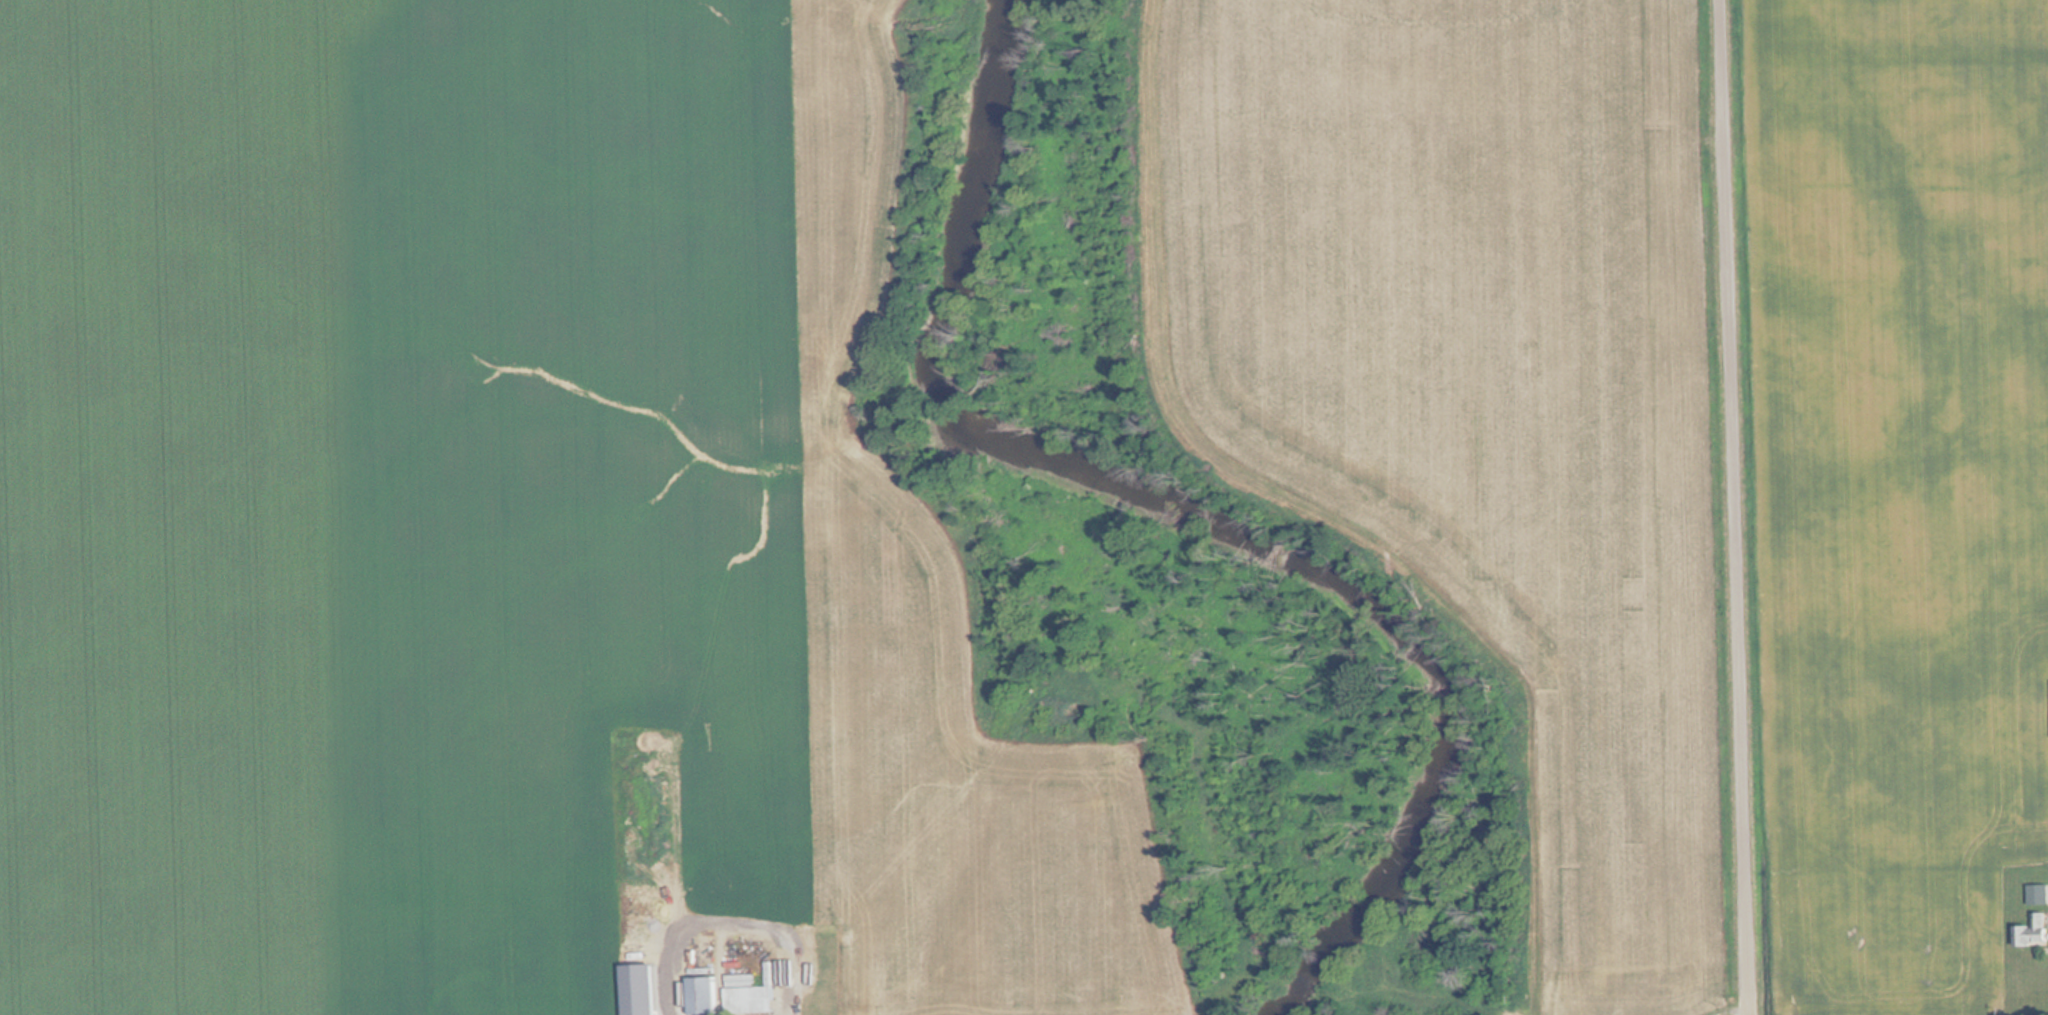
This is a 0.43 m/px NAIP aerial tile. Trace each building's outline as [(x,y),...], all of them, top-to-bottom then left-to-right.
[(2047,905),(2047,885),(2024,885),(2024,905),(2047,905)] [(2047,913),(2028,913),(2028,927),(2011,927),(2011,947),(2047,947),(2047,913)] [(777,1011),(776,962),(767,962),(768,986),(726,988),(727,1013),(777,1011)] [(693,977),(693,1014),(720,1014),(720,977),(693,977)]
